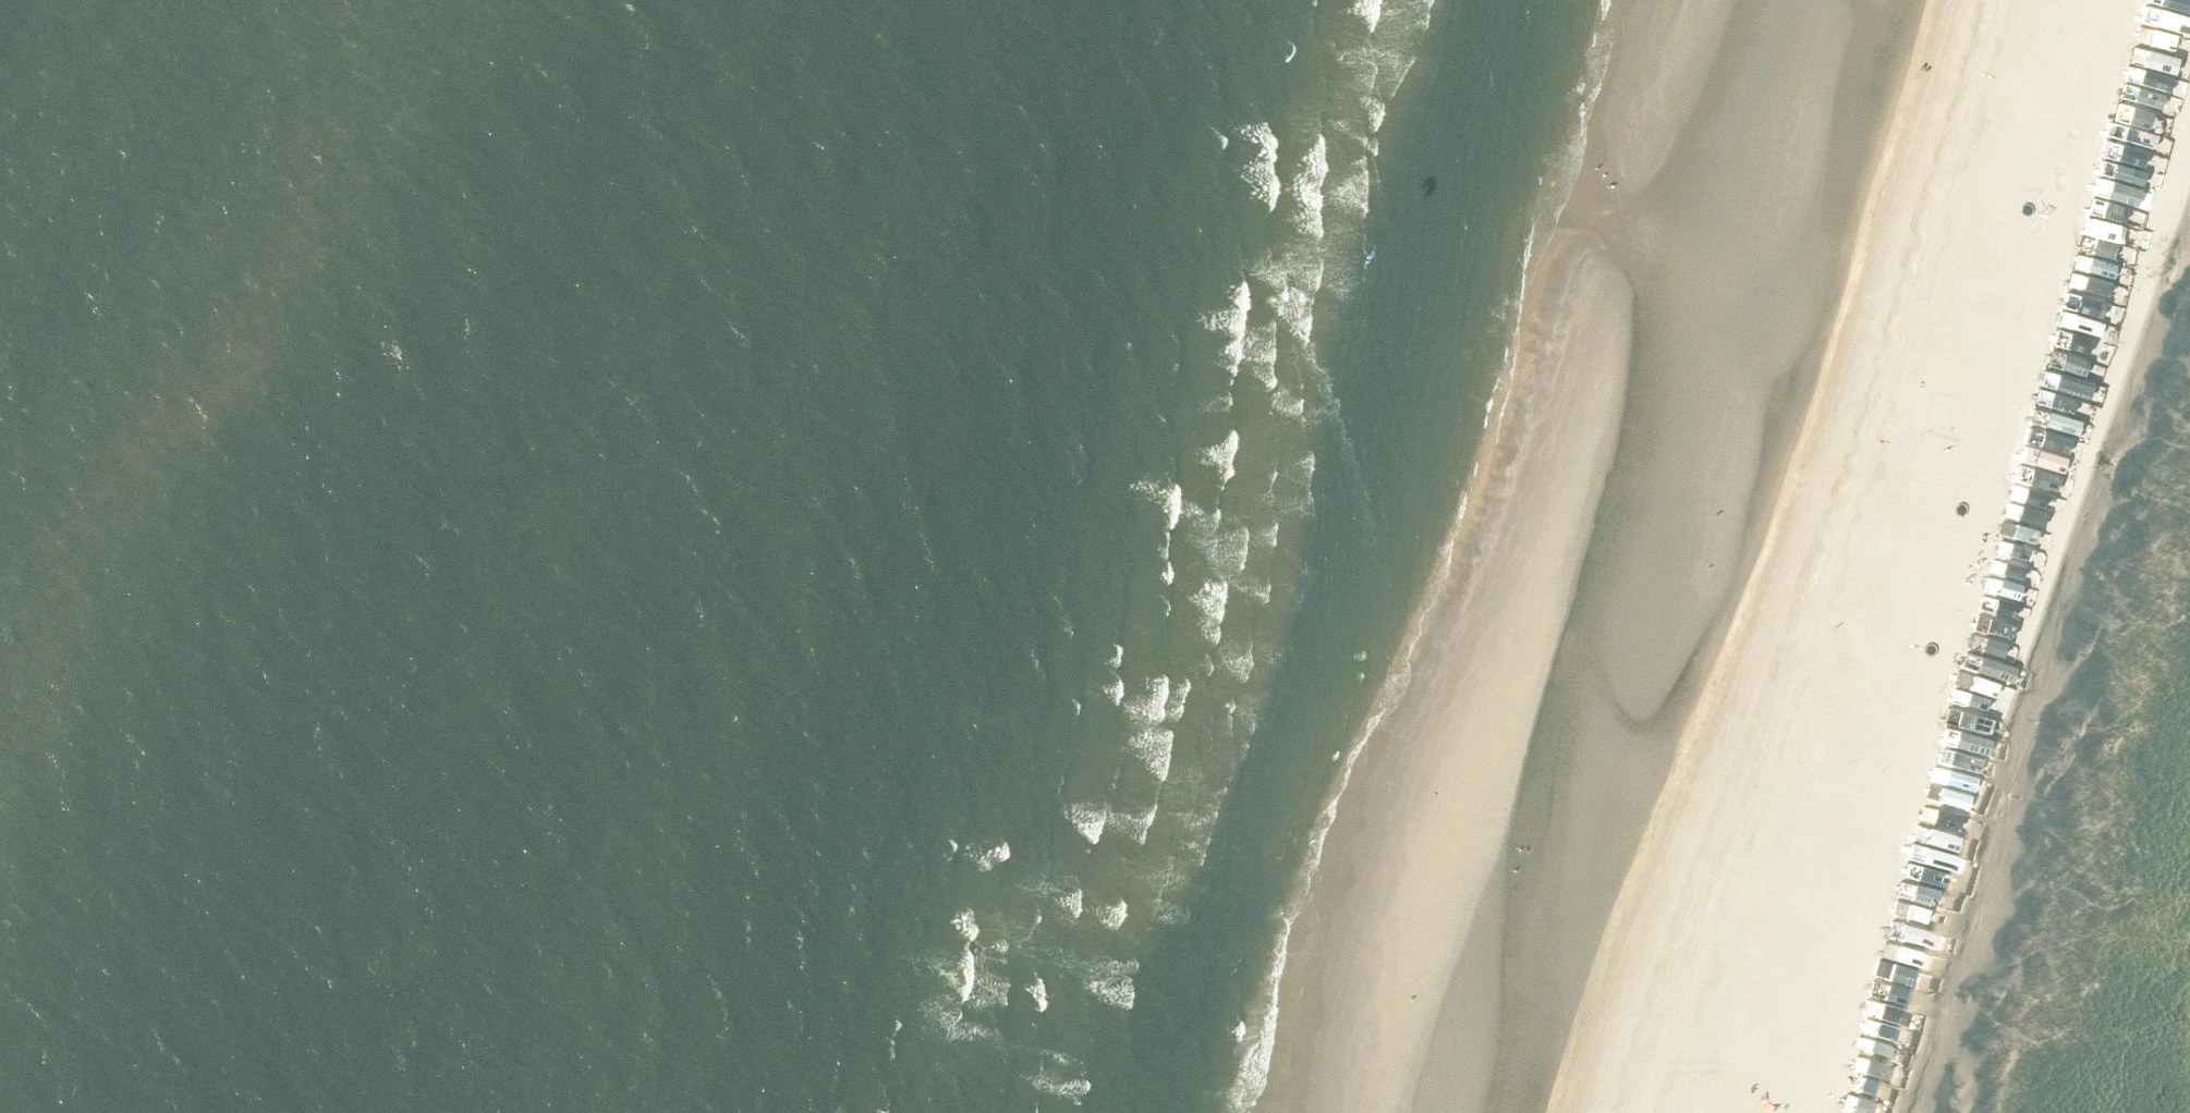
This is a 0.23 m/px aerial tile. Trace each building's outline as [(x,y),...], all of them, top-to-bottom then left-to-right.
[(2134,145),(2155,146),(2156,130),(2135,129),(2134,145)] [(2144,202),(2148,170),(2125,167),(2121,199),(2144,202)] [(2016,565),(2005,595),(2034,606),(2046,573),(2025,566),(2026,563),(2013,558),(2019,542),(2054,555),(2061,534),(2046,529),(2053,509),(2056,510),(2067,481),(2039,471),(2028,499),(2026,498),(2003,560),(2016,565)] [(2047,566),(2050,554),(2018,546),(2016,559),(2047,566)] [(2004,601),(1988,655),(2011,662),(2016,644),(2019,645),(2030,609),(2004,601)] [(2004,677),(2006,666),(1988,663),(1986,674),(2004,677)] [(1991,756),(1998,720),(2007,722),(2014,686),(1973,679),(1960,750),(1991,756)] [(1963,754),(1957,772),(1954,771),(1937,824),(1961,831),(1978,776),(1975,775),(1980,759),(1963,754)]
